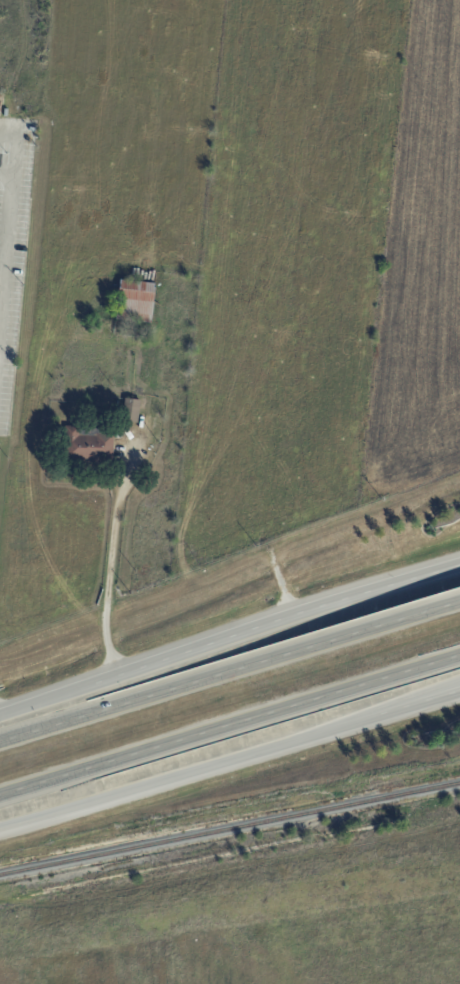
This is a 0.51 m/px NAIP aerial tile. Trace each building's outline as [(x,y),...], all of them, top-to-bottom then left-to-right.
[(150,323),(156,284),(121,279),(115,318),(150,323)] [(137,422),(141,400),(124,397),(121,419),(137,422)] [(63,426),(61,454),(69,455),(68,463),(111,466),(114,429),(63,426)]
